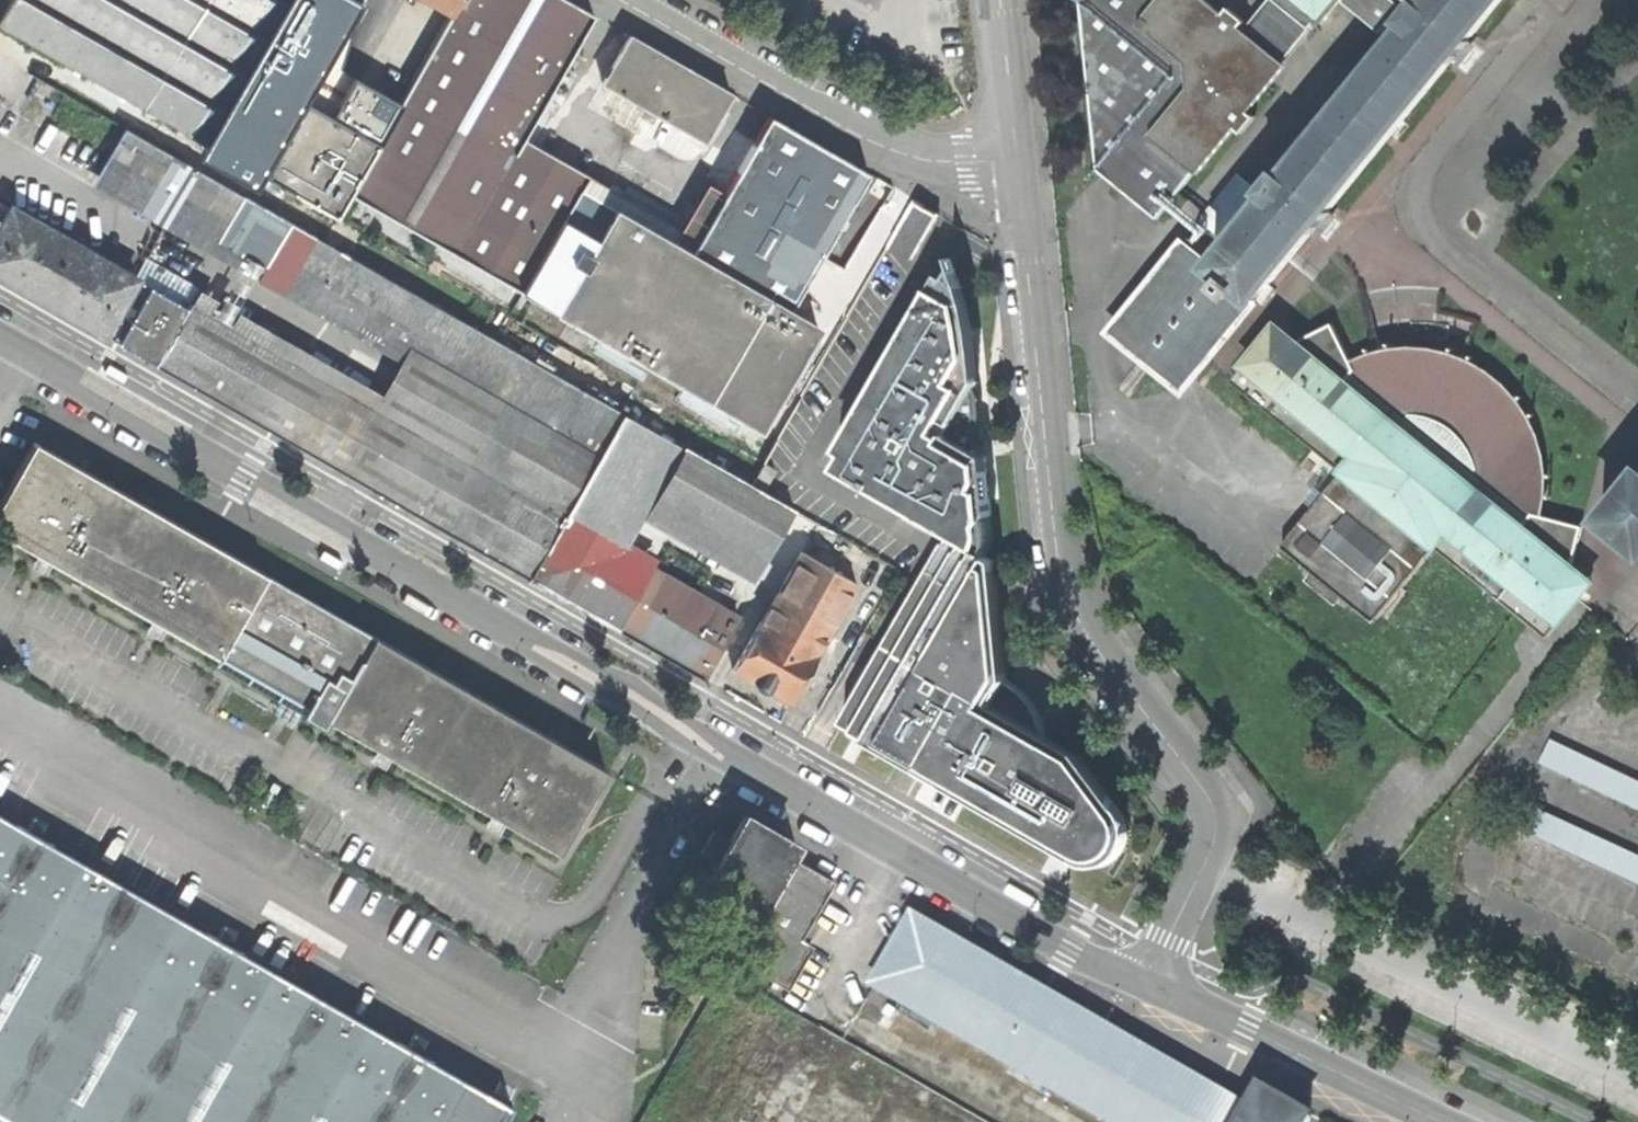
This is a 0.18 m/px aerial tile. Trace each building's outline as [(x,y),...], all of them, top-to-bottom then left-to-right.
[(3,16),(12,0),(0,0),(0,15),(3,16)] [(351,192),(392,116),(320,74),(361,0),(12,0),(3,16),(1,21),(338,214),(351,192)] [(893,244),(920,198),(893,184),(817,322),(792,307),(869,170),(769,113),(726,193),(708,184),(681,228),(526,138),(595,13),(572,0),(458,0),(453,10),(392,116),(351,192),(360,197),(348,218),(414,255),(425,234),(557,312),(602,333),(761,426),(819,326),(839,336),(893,244)] [(453,10),(458,0),(436,0),(453,10)] [(1204,0),(1086,0),(1083,4),(1098,169),(1161,221),(1239,123),(1248,130),(1256,120),(1247,112),(1274,79),(1273,75),(1259,76),(1257,63),(1268,63),(1273,56),(1238,27),(1244,20),(1234,12),(1228,19),(1204,0)] [(1429,6),(1421,0),(1403,22),(1410,28),(1289,177),(1282,171),(1263,194),(1272,200),(1217,267),(1189,243),(1115,334),(1183,387),(1309,232),(1311,233),(1314,230),(1317,231),(1330,214),(1328,212),(1331,208),(1330,206),(1450,57),(1453,58),(1456,55),(1459,57),(1471,42),(1469,39),(1470,37),(1469,34),(1496,0),(1433,0),(1429,6)] [(1323,14),(1306,0),(1270,0),(1246,30),(1284,61),(1323,14)] [(1323,14),(1328,18),(1342,0),(1306,0),(1323,14)] [(704,140),(732,91),(682,63),(630,33),(603,80),(704,140)] [(1284,66),(1273,56),(1268,63),(1257,63),(1259,76),(1273,75),(1274,79),(1284,66)] [(92,164),(188,219),(215,174),(118,120),(92,164)] [(739,614),(626,548),(652,505),(762,568),(787,523),(811,538),(820,523),(763,490),(775,468),(764,462),(752,482),(215,174),(188,219),(180,233),(402,361),(385,392),(200,286),(188,306),(13,205),(5,218),(0,214),(0,272),(54,303),(528,575),(706,676),(739,614)] [(939,210),(920,198),(893,244),(912,256),(939,210)] [(1127,826),(1125,817),(1078,754),(1045,734),(1044,730),(1041,717),(1036,705),(1029,695),(1020,686),(1008,679),(996,560),(987,554),(992,540),(993,533),(993,524),(990,514),(992,512),(989,483),(986,455),(974,448),(978,437),(981,427),(981,412),(981,403),(978,390),(975,386),(979,381),(978,364),(976,344),(971,317),(962,285),(949,277),(940,292),(933,288),(840,449),(846,453),(838,468),(953,534),(947,542),(946,540),(842,721),(1067,851),(1078,857),(1086,861),(1095,862),(1104,861),(1112,858),(1119,852),(1124,843),(1127,834),(1127,826)] [(1290,336),(1274,324),(1230,376),(1296,429),(1341,466),(1281,542),(1372,618),(1435,541),(1485,582),(1546,632),(1591,577),(1571,560),(1581,524),(1530,512),(1531,484),(1531,472),(1530,459),(1527,445),(1523,432),(1517,419),(1509,407),(1501,396),(1491,386),(1480,377),(1467,370),(1456,364),(1443,360),(1428,357),(1412,356),(1396,357),(1380,360),(1352,367),(1328,322),(1290,336)] [(104,364),(102,368),(122,380),(126,372),(111,363),(106,360),(104,364)] [(218,655),(265,572),(224,548),(78,465),(33,439),(0,500),(0,530),(218,655)] [(1637,467),(1599,516),(1637,549),(1637,467)] [(341,562),(343,558),(323,547),(318,555),(334,563),(339,566),(341,562)] [(789,697),(856,579),(802,548),(760,616),(732,665),(752,677),(753,681),(759,685),(763,686),(769,686),(789,697)] [(321,724),(326,716),(373,633),(265,572),(218,655),(214,663),(321,724)] [(559,850),(606,766),(549,734),(421,661),(373,633),(326,716),(559,850)] [(1550,737),(1539,759),(1637,806),(1637,779),(1550,737)] [(1521,797),(1510,820),(1637,882),(1637,853),(1521,797)] [(513,1105),(472,1081),(334,1003),(207,930),(37,833),(0,812),(0,1121),(503,1121),(513,1105)] [(703,889),(754,919),(791,854),(798,841),(746,812),(703,889)] [(715,860),(730,835),(719,829),(704,854),(715,860)] [(791,987),(813,943),(802,937),(835,879),(791,854),(754,919),(734,954),(791,987)] [(1311,1116),(1262,1088),(1251,1106),(1082,1009),(915,913),(899,944),(885,936),(861,977),(877,986),(879,985),(1120,1121),(1307,1121),(1311,1116)]
